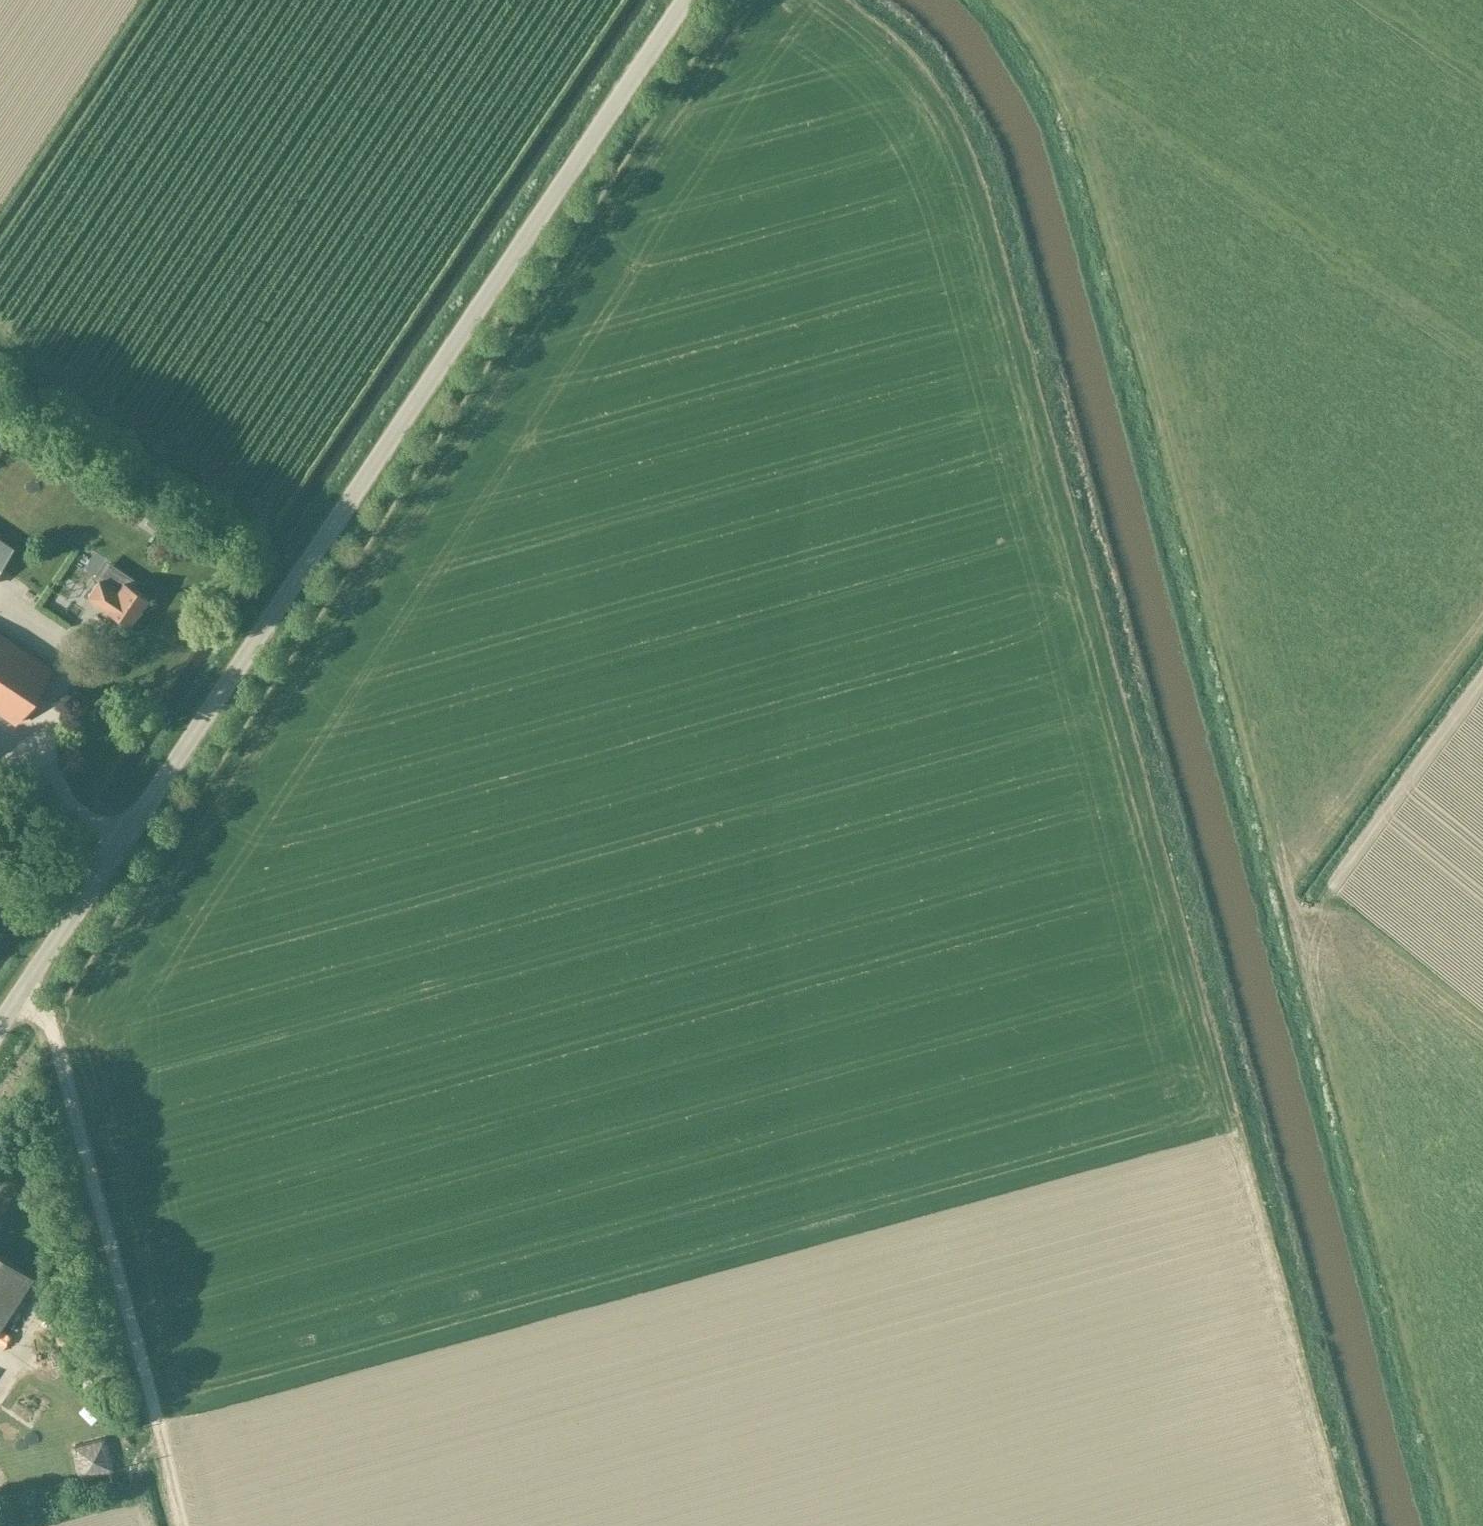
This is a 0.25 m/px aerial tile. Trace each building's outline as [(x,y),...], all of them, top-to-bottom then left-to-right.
[(13,547),(0,538),(0,566),(13,547)] [(147,597),(123,581),(116,591),(98,579),(86,595),(105,608),(105,609),(129,625),(147,597)] [(51,669),(0,635),(0,714),(14,724),(51,669)] [(33,1277),(0,1255),(0,1327),(33,1277)] [(60,1350),(80,1345),(64,1286),(44,1292),(60,1350)] [(107,1471),(101,1438),(74,1444),(80,1476),(107,1471)]
